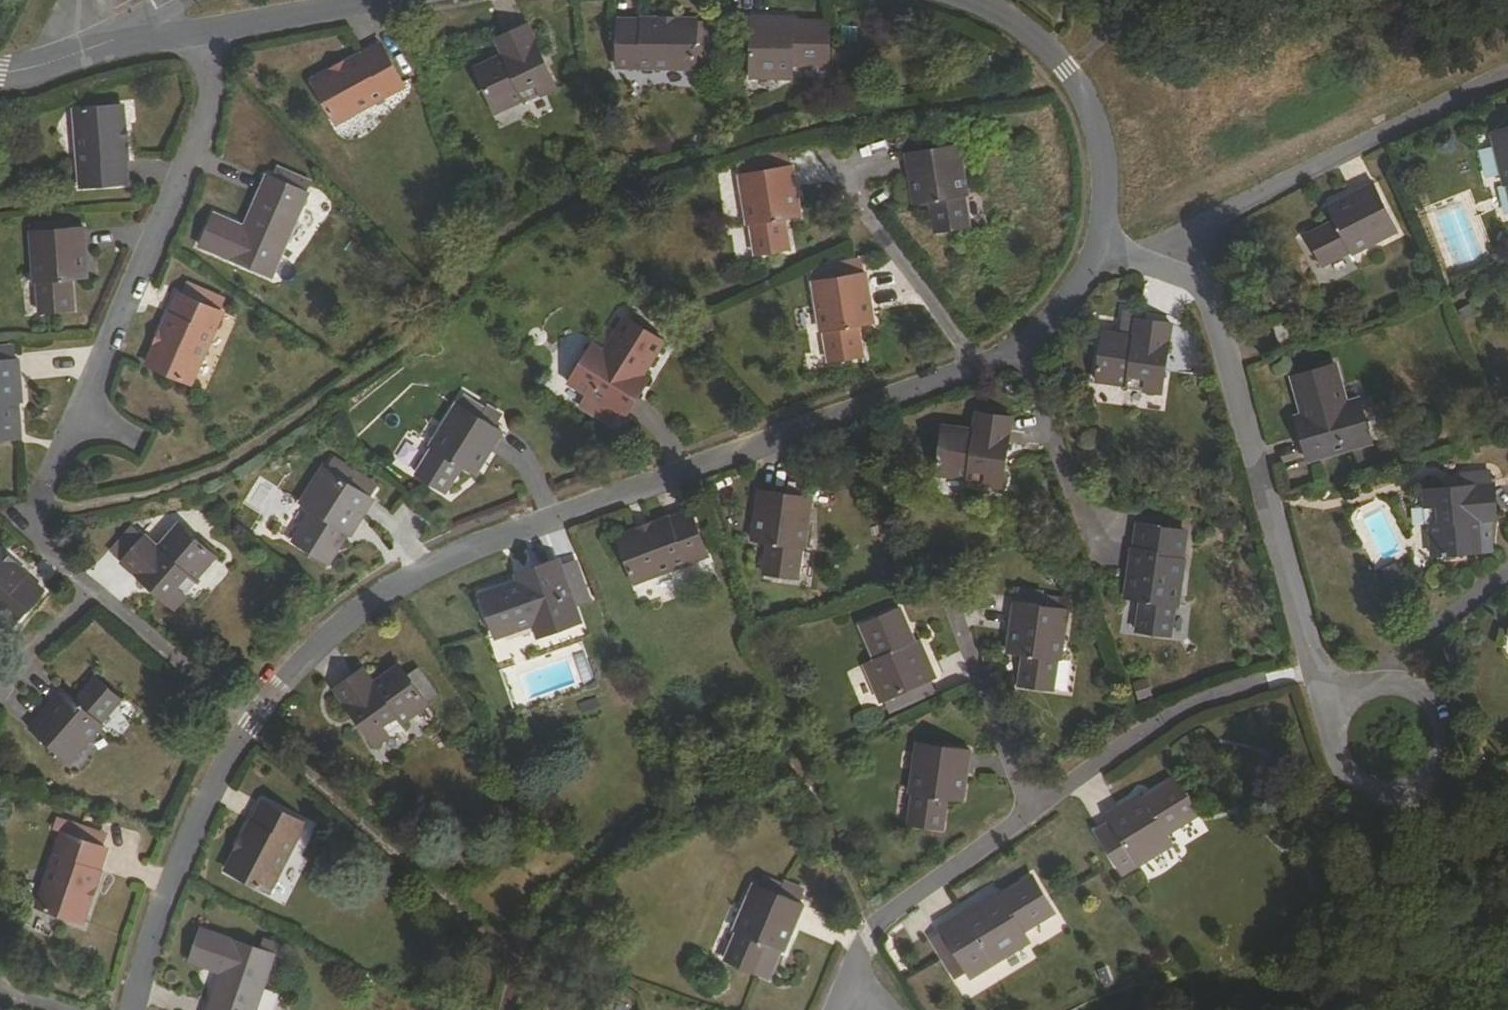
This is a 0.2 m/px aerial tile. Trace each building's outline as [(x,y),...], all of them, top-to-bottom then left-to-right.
[(830,65),(831,22),(794,21),(794,18),(752,17),(751,77),(793,77),(793,64),(830,65)] [(619,20),(618,68),(696,69),(696,21),(619,20)] [(521,108),(522,110),(555,94),(525,30),(492,46),(502,68),(475,82),(494,121),(521,108)] [(317,90),(341,135),(409,98),(386,54),(317,90)] [(75,110),(81,187),(129,183),(122,106),(75,110)] [(1505,184),(1507,183),(1507,136),(1495,139),(1505,184)] [(930,202),(936,232),(970,227),(965,197),(967,194),(960,150),(934,154),(933,149),(907,153),(915,204),(930,202)] [(780,153),(766,155),(766,161),(768,170),(782,168),(780,153)] [(782,168),(768,170),(766,161),(751,164),(753,177),(740,178),(747,224),(749,224),(754,255),(789,250),(784,219),(799,216),(792,166),(782,168)] [(268,175),(245,227),(215,214),(201,246),(272,277),(309,194),(268,175)] [(1329,206),(1336,220),(1309,234),(1323,265),(1351,251),(1353,254),(1395,233),(1383,209),(1386,207),(1375,183),(1329,206)] [(63,221),(45,222),(46,230),(46,234),(58,233),(58,229),(64,229),(63,221)] [(46,230),(45,222),(34,223),(35,235),(32,235),(35,282),(38,282),(41,313),(74,311),(72,279),(88,278),(84,227),(64,229),(58,229),(58,233),(46,234),(46,230)] [(862,356),(858,325),(873,323),(864,272),(839,276),(840,281),(813,285),(821,330),(823,330),(829,361),(862,356)] [(179,295),(148,365),(192,385),(222,314),(179,295)] [(1162,392),(1173,323),(1141,319),(1142,312),(1129,310),(1124,333),(1135,335),(1134,344),(1105,339),(1098,380),(1128,385),(1128,387),(1162,392)] [(625,417),(649,380),(642,375),(664,341),(627,317),(605,352),(593,344),(569,382),(625,417)] [(23,439),(20,401),(22,401),(20,361),(0,362),(0,441),(23,439)] [(1293,376),(1304,415),(1297,417),(1309,460),(1373,442),(1360,400),(1347,403),(1336,364),(1293,376)] [(456,408),(432,447),(434,449),(417,476),(447,494),(464,467),(477,476),(501,436),(503,432),(482,419),(480,423),(456,408)] [(967,482),(1003,487),(1013,418),(978,413),(974,438),(944,434),(937,475),(968,479),(967,482)] [(324,468),(301,504),(313,512),(294,542),(330,565),(349,534),(351,536),(374,500),(324,468)] [(1425,489),(1428,524),(1430,523),(1432,555),(1473,552),(1471,521),(1497,519),(1494,484),(1425,489)] [(769,543),(763,573),(798,578),(803,548),(805,548),(812,502),(785,498),(786,493),(760,490),(752,540),(769,543)] [(618,539),(634,584),(708,558),(691,513),(618,539)] [(196,580),(216,557),(198,541),(185,530),(165,553),(146,536),(122,563),(175,609),(198,582),(196,580)] [(201,538),(198,541),(216,557),(219,554),(201,538)] [(1142,600),(1137,630),(1171,635),(1176,604),(1178,604),(1185,559),(1157,555),(1158,550),(1132,547),(1125,598),(1142,600)] [(12,626),(44,591),(0,552),(0,616),(12,626)] [(521,583),(482,596),(495,634),(537,620),(543,637),(581,624),(575,605),(572,597),(564,573),(563,569),(560,561),(533,570),(536,577),(521,583)] [(576,565),(563,569),(564,573),(577,569),(576,565)] [(577,569),(564,573),(572,597),(585,592),(577,569)] [(533,570),(518,575),(521,583),(536,577),(533,570)] [(1029,592),(1019,591),(1018,603),(1028,604),(1029,592)] [(585,592),(572,597),(575,605),(588,601),(585,592)] [(1012,653),(1024,655),(1020,686),(1049,689),(1053,658),(1056,659),(1062,659),(1068,613),(1067,612),(1056,611),(1057,600),(1043,598),(1044,594),(1029,592),(1028,604),(1018,603),(1016,602),(1012,629),(1015,630),(1012,653)] [(1067,612),(1068,601),(1057,600),(1056,611),(1067,612)] [(872,669),(884,698),(922,681),(909,653),(932,643),(918,611),(854,638),(869,671),(872,669)] [(537,620),(495,634),(496,638),(535,625),(539,638),(543,637),(537,620)] [(423,694),(419,697),(414,690),(407,680),(383,696),(369,675),(338,695),(377,755),(408,734),(406,731),(430,715),(426,708),(430,706),(423,694)] [(63,690),(30,729),(50,746),(53,742),(74,760),(103,725),(102,723),(122,699),(96,677),(76,701),(63,690)] [(419,697),(423,694),(418,687),(414,690),(419,697)] [(942,830),(947,798),(962,801),(970,750),(944,747),(944,751),(917,747),(910,792),(913,793),(908,824),(942,830)] [(1131,792),(1144,813),(1117,830),(1139,865),(1165,849),(1167,851),(1197,833),(1161,773),(1131,792)] [(264,801),(230,870),(271,891),(306,824),(264,801)] [(109,854),(104,852),(94,848),(99,836),(70,825),(39,912),(83,927),(109,854)] [(99,836),(94,848),(104,852),(108,839),(99,836)] [(1060,908),(1036,872),(1006,893),(1003,888),(946,926),(979,976),(1029,943),(1022,933),(1060,908)] [(765,875),(759,888),(764,890),(770,877),(765,875)] [(764,890),(759,888),(754,886),(736,929),(739,930),(726,959),(758,973),(760,968),(775,974),(805,903),(801,902),(795,899),(800,887),(786,881),(785,883),(770,877),(764,890)] [(800,887),(795,899),(801,902),(806,890),(800,887)] [(275,958),(276,955),(263,951),(202,930),(191,962),(222,973),(209,1009),(256,1009),(275,958)] [(267,940),(263,951),(276,955),(275,958),(287,962),(291,948),(267,940)] [(760,968),(758,973),(773,980),(775,974),(760,968)]
